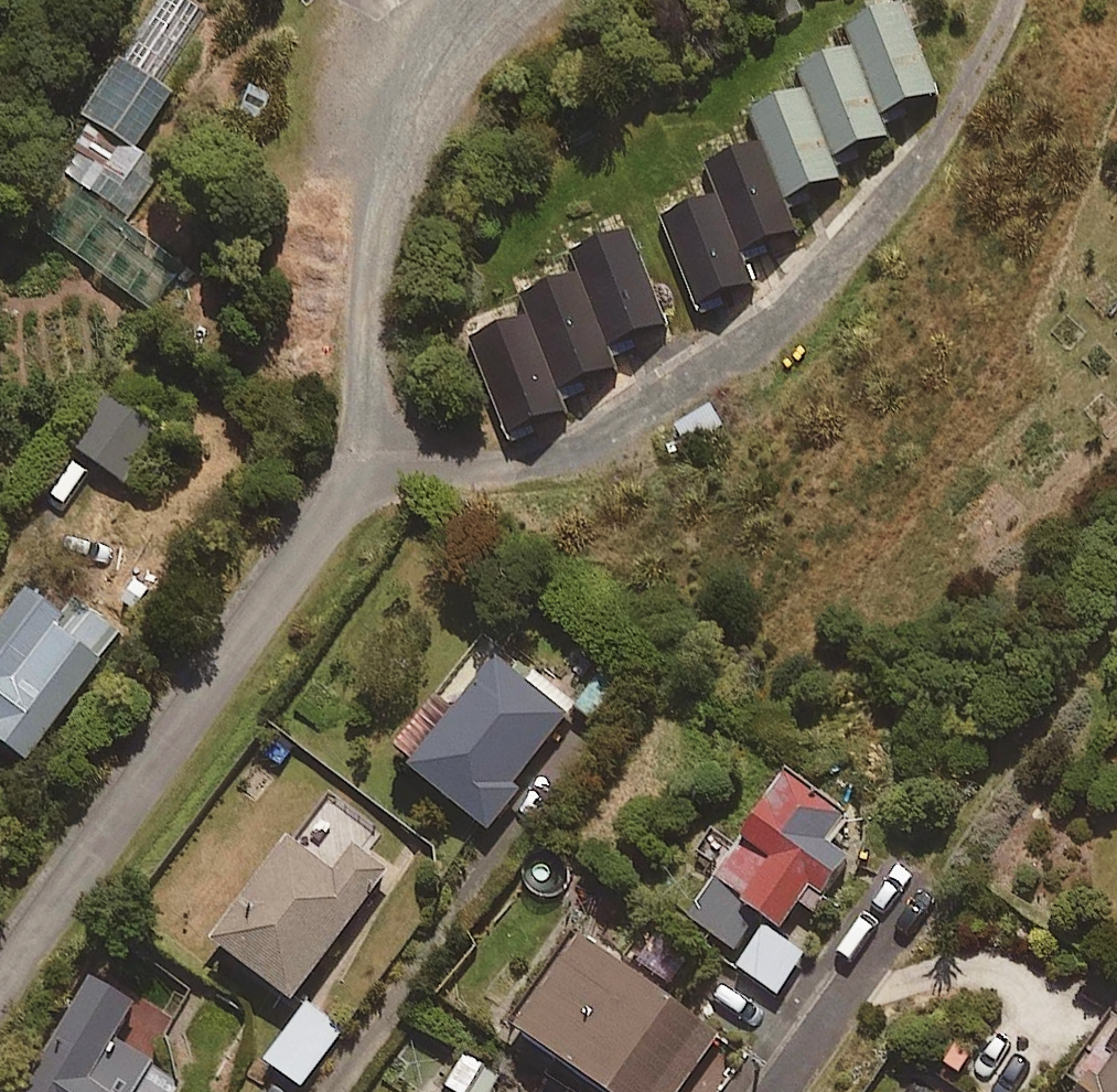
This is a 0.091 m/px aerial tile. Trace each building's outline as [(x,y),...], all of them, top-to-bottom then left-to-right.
[(137,148),(174,91),(157,80),(202,11),(184,0),(155,0),(82,112),(137,148)] [(850,50),(877,117),(934,94),(900,5),(841,28),(850,50)] [(804,91),(830,158),(885,137),(877,117),(850,50),(797,71),(804,91)] [(760,145),(782,201),(838,179),(830,158),(804,91),(748,113),(760,145)] [(137,148),(82,112),(48,164),(133,219),(167,168),(137,148)] [(716,195),(741,253),(794,232),(782,201),(760,145),(705,166),(716,195)] [(741,253),(716,195),(659,218),(694,307),(753,284),(741,253)] [(125,234),(70,196),(44,233),(155,309),(187,263),(132,225),(125,234)] [(573,271),(608,353),(669,327),(628,230),(567,256),(573,271)] [(608,353),(573,271),(516,295),(525,316),(558,394),(615,370),(608,353)] [(558,394),(525,316),(466,341),(508,438),(566,413),(558,394)] [(164,434),(110,396),(75,446),(128,484),(164,434)] [(0,618),(0,740),(35,766),(129,638),(36,569),(0,618)] [(416,768),(495,831),(531,786),(520,777),(571,712),(486,643),(445,695),(463,709),(416,768)] [(737,844),(723,835),(703,865),(718,874),(685,924),(731,955),(755,918),(778,933),(797,903),(810,912),(844,859),(826,847),(845,819),(781,777),(737,844)] [(370,831),(333,803),(301,846),(294,841),(220,943),(296,999),(391,871),(358,847),(370,831)] [(802,957),(761,930),(735,971),(776,997),(802,957)] [(584,939),(521,1027),(612,1091),(680,1091),(720,1036),(584,939)] [(183,1082),(114,1040),(137,1002),(94,976),(24,1091),(177,1091),(183,1082)] [(343,1030),(309,1005),(268,1061),(302,1086),(343,1030)] [(1069,1091),(1116,1091),(1116,1022),(1069,1091)]
